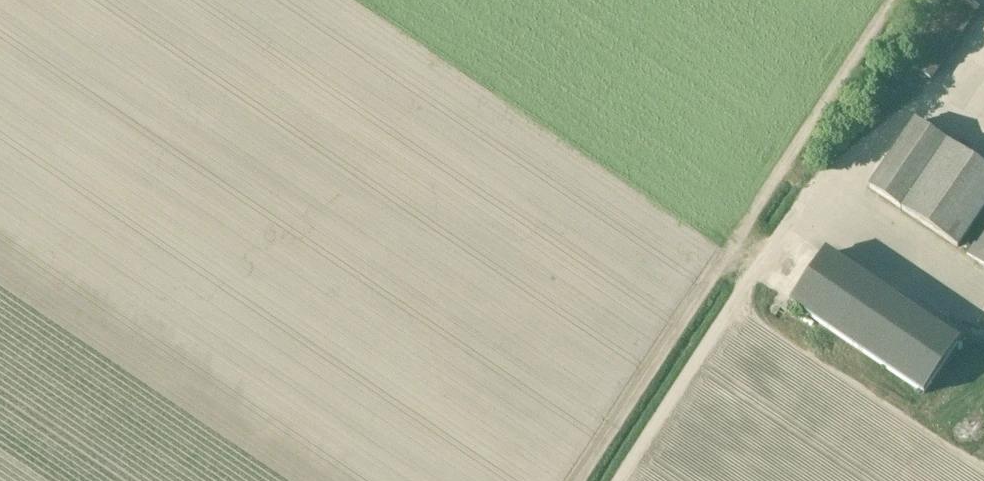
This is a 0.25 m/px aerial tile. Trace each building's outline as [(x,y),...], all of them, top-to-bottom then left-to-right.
[(906,64),(931,81),(979,9),(965,0),(948,0),(906,64)] [(915,123),(870,189),(958,249),(983,210),(983,170),(915,123)] [(968,256),(983,267),(983,232),(968,256)] [(825,255),(791,306),(924,396),(958,346),(825,255)]
